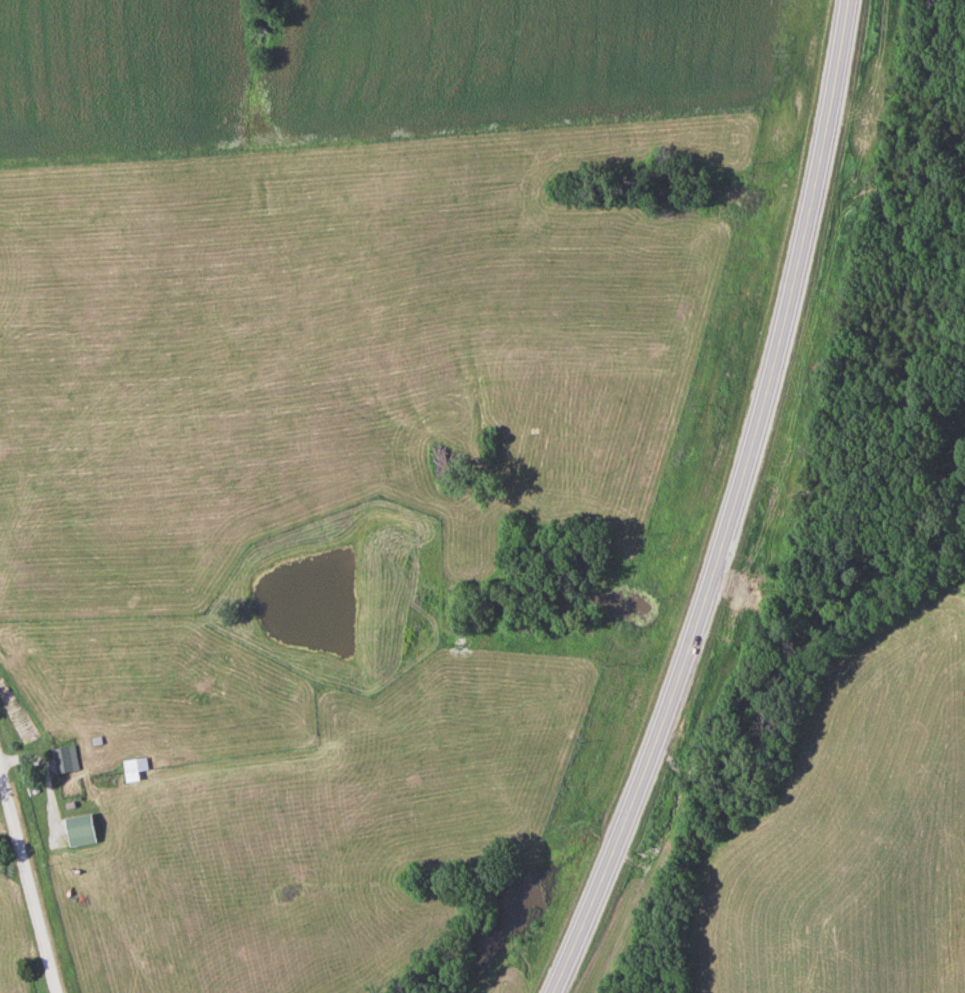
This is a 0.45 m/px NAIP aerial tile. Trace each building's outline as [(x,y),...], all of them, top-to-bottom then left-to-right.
[(57,774),(79,772),(77,746),(54,749),(57,774)] [(148,758),(124,761),(127,783),(140,781),(139,772),(149,770),(148,758)] [(72,848),(97,843),(92,814),(66,819),(72,848)]
